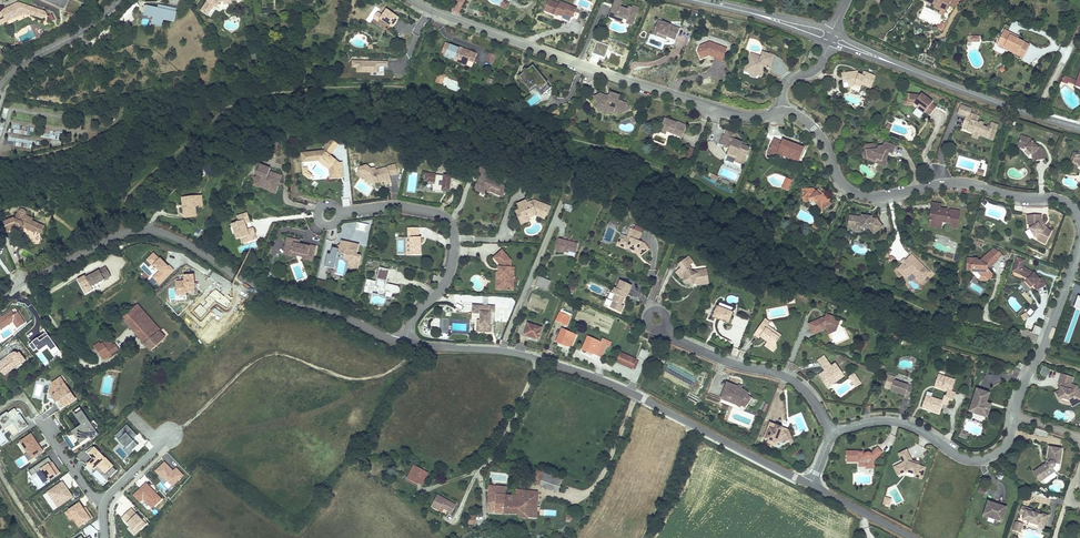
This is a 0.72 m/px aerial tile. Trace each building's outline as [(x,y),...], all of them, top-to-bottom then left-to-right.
[(208,1),(201,11),(208,15),(213,7),(214,6),(215,7),(217,6),(219,4),(218,3),(224,2),(231,0),(232,0),(207,0),(208,1)] [(504,0),(501,6),(507,9),(510,3),(504,0)] [(560,4),(549,0),(544,11),(555,15),(556,14),(563,17),(564,14),(573,17),(575,11),(576,8),(561,2),(560,4)] [(618,0),(616,0),(614,4),(616,5),(615,8),(613,7),(609,17),(616,20),(616,18),(623,20),(624,18),(628,19),(628,20),(634,23),(639,9),(633,7),(632,8),(629,7),(628,10),(621,7),(623,2),(618,0)] [(935,5),(934,6),(941,9),(946,12),(949,5),(955,8),(959,0),(924,0),(935,5)] [(0,12),(0,17),(3,15),(5,19),(15,14),(16,16),(28,10),(28,11),(29,11),(31,15),(35,13),(38,17),(41,15),(43,19),(48,16),(46,12),(21,3),(12,8),(12,7),(7,9),(7,8),(2,11),(2,12),(0,11),(0,12)] [(163,19),(164,20),(174,22),(176,12),(158,8),(146,5),(144,15),(153,17),(155,18),(154,22),(163,24),(163,19)] [(941,9),(934,6),(934,8),(940,11),(939,13),(944,16),(946,12),(941,9)] [(383,16),(380,19),(392,27),(399,18),(387,9),(382,15),(383,16)] [(17,17),(23,15),(31,15),(29,11),(28,11),(28,10),(16,16),(15,14),(5,19),(0,21),(0,25),(17,17)] [(378,22),(380,19),(383,16),(382,15),(378,12),(373,19),(378,22)] [(155,18),(153,17),(152,24),(163,27),(164,20),(163,19),(163,24),(154,22),(155,18)] [(668,24),(658,20),(653,34),(666,40),(667,37),(675,40),(680,29),(671,25),(671,27),(668,26),(668,24)] [(945,24),(943,23),(940,27),(937,26),(936,28),(942,31),(945,24)] [(1004,32),(1017,39),(1018,36),(1005,30),(1004,32)] [(1028,45),(1017,39),(1004,32),(998,43),(1011,49),(1010,51),(1022,57),(1028,45)] [(710,42),(700,46),(701,48),(700,51),(698,52),(700,58),(709,54),(709,55),(722,60),(727,48),(717,44),(715,49),(712,48),(710,42)] [(446,43),(442,52),(444,53),(443,55),(455,60),(456,58),(468,63),(469,61),(474,62),(477,54),(469,51),(469,52),(466,51),(467,50),(460,47),(459,48),(446,43)] [(997,45),(1010,51),(1011,49),(998,43),(997,45)] [(485,61),(493,64),(496,55),(488,52),(485,61)] [(776,56),(764,52),(763,57),(762,58),(757,56),(758,55),(753,53),(750,59),(751,59),(749,64),(746,65),(745,70),(749,71),(752,70),(757,72),(759,75),(762,76),(765,70),(763,67),(764,64),(766,65),(772,67),(776,56)] [(357,73),(379,73),(379,66),(388,66),(388,61),(352,60),(352,68),(357,68),(357,73)] [(525,72),(519,76),(531,90),(537,85),(544,93),(552,86),(534,64),(529,68),(525,72)] [(855,72),(842,74),(843,83),(848,82),(848,86),(854,85),(860,87),(861,88),(862,85),(871,88),(875,76),(863,72),(862,76),(859,75),(856,75),(855,72)] [(1077,81),(1064,76),(1061,82),(1068,84),(1068,82),(1075,85),(1077,81)] [(600,93),(594,96),(597,102),(602,104),(601,107),(609,109),(610,106),(611,102),(616,104),(615,108),(614,109),(623,112),(629,109),(626,103),(618,100),(619,95),(611,92),(609,96),(600,93)] [(917,95),(908,94),(908,98),(907,99),(907,103),(914,104),(918,107),(919,105),(926,110),(925,112),(930,115),(937,107),(932,103),(933,102),(921,93),(919,96),(917,95)] [(602,104),(597,102),(596,107),(600,108),(600,110),(607,113),(608,111),(613,113),(614,109),(615,108),(610,106),(609,109),(601,107),(602,104)] [(918,107),(917,108),(924,114),(925,112),(926,110),(919,105),(918,107)] [(971,109),(961,105),(958,114),(966,117),(968,117),(966,121),(964,121),(962,127),(968,129),(973,131),(972,133),(979,136),(986,138),(987,136),(993,138),(998,126),(991,123),(990,127),(988,127),(987,127),(987,128),(982,127),(983,124),(982,123),(981,122),(979,123),(979,124),(977,123),(979,117),(974,115),(973,116),(972,116),(973,115),(970,113),(971,109)] [(672,121),(664,118),(660,129),(667,131),(674,134),(682,137),(687,126),(677,122),(677,123),(672,121)] [(742,142),(723,135),(719,144),(730,148),(727,155),(736,158),(744,161),(749,147),(746,146),(742,144),(742,142)] [(1029,138),(1021,135),(1018,145),(1026,147),(1032,154),(1033,161),(1044,159),(1042,149),(1039,147),(1038,148),(1029,138)] [(804,148),(799,146),(798,148),(792,146),(793,143),(787,141),(785,145),(781,144),(782,142),(774,138),(768,152),(774,154),(775,152),(783,156),(784,152),(800,158),(804,148)] [(324,151),(301,153),(302,161),(322,159),(331,166),(332,179),(341,178),(340,174),(344,173),(342,162),(339,163),(331,156),(339,145),(331,139),(323,148),(326,149),(324,151)] [(866,145),(866,146),(862,147),(864,155),(867,154),(868,158),(876,161),(877,159),(887,163),(889,159),(887,156),(883,154),(885,151),(889,152),(892,154),(895,146),(884,142),(881,148),(880,148),(880,147),(879,147),(879,146),(878,147),(877,147),(877,148),(876,148),(875,143),(866,145)] [(800,158),(784,152),(783,156),(799,162),(800,158)] [(1073,153),(1069,163),(1072,164),(1075,162),(1078,164),(1079,166),(1079,153),(1078,153),(1077,154),(1073,153)] [(864,155),(864,158),(886,167),(887,163),(877,159),(876,161),(868,158),(867,154),(864,155)] [(322,159),(302,161),(302,163),(318,161),(329,170),(330,179),(332,179),(331,166),(322,159)] [(260,165),(257,173),(258,174),(257,177),(254,178),(255,181),(256,182),(268,186),(271,192),(277,189),(277,187),(276,184),(277,181),(279,182),(281,176),(269,172),(270,169),(260,165)] [(361,167),(358,171),(364,175),(364,180),(367,182),(370,181),(374,180),(374,183),(386,180),(387,184),(392,183),(390,175),(398,173),(396,165),(387,167),(388,168),(375,171),(375,168),(371,169),(367,166),(361,167)] [(484,165),(476,168),(480,178),(481,181),(480,184),(477,182),(475,187),(477,191),(479,192),(482,191),(486,192),(489,191),(502,197),(507,187),(493,181),(493,182),(487,179),(488,176),(484,165)] [(364,175),(358,171),(356,174),(364,180),(364,175)] [(451,177),(426,174),(425,181),(435,182),(435,184),(434,184),(433,191),(442,192),(443,191),(449,191),(451,177)] [(793,181),(791,180),(789,184),(785,183),(783,189),(789,191),(793,181)] [(255,181),(254,185),(271,192),(268,186),(256,182),(255,181)] [(814,188),(802,189),(803,198),(811,198),(817,204),(819,206),(819,208),(822,211),(827,206),(828,207),(832,204),(829,201),(830,200),(822,192),(820,194),(817,191),(814,188)] [(185,207),(184,207),(183,207),(184,218),(196,216),(195,206),(197,206),(196,196),(184,197),(185,207)] [(522,203),(517,204),(520,210),(521,213),(517,215),(519,220),(527,216),(528,218),(534,216),(534,215),(535,213),(546,217),(550,207),(534,201),(531,202),(523,205),(522,203)] [(941,204),(932,203),(931,212),(933,212),(932,215),(930,214),(929,220),(936,221),(936,225),(941,226),(942,222),(950,224),(952,224),(952,226),(957,227),(959,212),(950,210),(949,212),(946,212),(940,211),(940,209),(941,204)] [(14,218),(4,222),(8,231),(18,228),(19,229),(21,229),(22,229),(24,228),(36,233),(38,233),(41,234),(44,233),(45,232),(46,230),(44,227),(45,226),(32,220),(33,218),(25,215),(26,213),(25,211),(24,210),(23,209),(21,209),(19,211),(15,219),(14,218)] [(247,213),(237,216),(239,222),(232,224),(237,240),(241,238),(242,244),(257,239),(253,228),(248,230),(246,224),(250,222),(247,213)] [(1041,215),(1027,216),(1028,224),(1029,224),(1030,229),(1034,236),(1038,239),(1038,240),(1045,244),(1051,231),(1047,229),(1045,225),(1044,226),(1043,224),(1044,224),(1042,220),(1041,215)] [(862,217),(850,216),(849,223),(855,224),(854,227),(861,228),(870,229),(874,234),(883,227),(876,219),(871,219),(866,218),(865,216),(862,216),(862,217)] [(936,221),(929,220),(928,227),(941,228),(941,226),(936,225),(936,221)] [(855,224),(849,223),(848,228),(854,228),(854,231),(860,232),(861,228),(854,227),(855,224)] [(408,228),(408,238),(410,238),(411,255),(421,255),(421,237),(419,237),(419,228),(408,228)] [(627,237),(625,236),(623,239),(621,245),(627,248),(632,250),(634,251),(636,250),(641,256),(649,250),(645,244),(641,242),(640,244),(638,243),(642,233),(641,233),(635,230),(631,229),(627,237)] [(300,241),(288,238),(285,252),(297,254),(298,252),(303,253),(302,256),(313,259),(316,246),(305,244),(305,246),(299,244),(300,243),(300,241)] [(621,245),(623,239),(619,238),(616,245),(626,249),(627,248),(621,245)] [(565,251),(568,251),(569,251),(575,253),(577,244),(559,239),(556,251),(565,253),(565,252),(565,251)] [(341,241),(340,246),(336,248),(334,255),(330,254),(328,265),(335,267),(336,267),(339,257),(338,256),(339,253),(350,255),(348,267),(358,269),(361,256),(357,255),(359,245),(341,241)] [(994,249),(990,252),(997,259),(997,260),(1002,255),(999,251),(994,249)] [(502,250),(493,258),(501,267),(501,272),(498,272),(498,279),(500,279),(500,290),(509,290),(509,285),(514,285),(515,267),(512,267),(510,267),(510,259),(502,250)] [(977,259),(967,259),(967,270),(971,270),(971,272),(978,272),(981,276),(985,276),(987,278),(990,279),(992,276),(992,274),(988,269),(987,268),(987,265),(992,265),(997,260),(997,259),(990,252),(980,261),(977,261),(977,259)] [(153,266),(159,272),(152,278),(159,285),(172,271),(160,259),(159,260),(153,254),(146,262),(151,267),(153,266)] [(328,265),(330,254),(328,254),(325,267),(334,269),(335,267),(328,265)] [(931,272),(911,254),(905,260),(902,263),(897,269),(904,276),(909,271),(912,271),(922,281),(931,272)] [(684,282),(693,285),(694,281),(698,283),(698,285),(709,283),(706,270),(695,271),(694,273),(691,271),(691,270),(689,266),(693,263),(689,257),(679,265),(682,268),(676,272),(680,278),(685,279),(684,282)] [(1024,260),(1016,258),(1012,272),(1018,274),(1028,279),(1033,284),(1033,285),(1036,290),(1046,285),(1042,277),(1039,279),(1034,273),(1022,266),(1024,260)] [(106,267),(86,278),(91,287),(111,276),(106,267)] [(397,286),(388,284),(386,284),(387,280),(389,270),(380,267),(377,281),(367,279),(364,292),(369,293),(370,292),(379,294),(383,293),(385,291),(396,294),(397,293),(399,292),(400,289),(399,287),(397,286)] [(971,270),(967,270),(978,280),(988,280),(990,279),(987,278),(985,276),(981,276),(978,272),(971,272),(971,270)] [(909,271),(904,276),(907,279),(912,274),(921,282),(922,281),(912,271),(909,271)] [(176,282),(176,294),(194,293),(193,276),(184,276),(184,282),(176,282)] [(539,277),(538,281),(548,285),(550,281),(539,277)] [(329,282),(317,279),(315,289),(327,292),(329,282)] [(621,305),(625,297),(626,294),(628,294),(632,286),(620,280),(616,289),(615,288),(613,293),(615,294),(612,301),(613,301),(610,308),(620,312),(624,306),(621,305)] [(546,290),(548,285),(538,281),(536,286),(546,290)] [(138,305),(122,318),(137,335),(149,323),(158,333),(159,332),(161,331),(138,305)] [(483,308),(483,306),(472,305),(472,313),(480,314),(480,320),(479,326),(481,326),(481,332),(490,332),(491,326),(490,326),(490,312),(494,312),(495,306),(487,306),(487,308),(483,308)] [(733,313),(717,306),(713,317),(729,324),(733,313)] [(13,322),(17,328),(26,323),(18,312),(14,314),(12,311),(0,318),(0,328),(1,330),(13,322)] [(571,317),(570,317),(560,312),(556,321),(566,326),(571,317)] [(761,324),(754,334),(759,338),(760,337),(764,339),(764,338),(768,341),(767,342),(766,343),(775,350),(777,347),(776,343),(780,338),(775,335),(777,332),(768,326),(770,322),(765,319),(761,324)] [(820,335),(824,337),(829,334),(832,326),(828,325),(826,322),(820,319),(818,324),(818,326),(817,327),(815,322),(802,328),(807,338),(819,333),(820,335)] [(149,323),(137,335),(151,351),(165,339),(159,332),(158,333),(149,323)] [(528,324),(525,335),(532,337),(538,339),(541,328),(528,324)] [(571,347),(576,335),(562,329),(556,342),(567,346),(567,345),(571,347)] [(33,342),(30,345),(34,351),(38,349),(40,352),(48,346),(52,351),(55,356),(61,352),(57,347),(49,336),(47,333),(39,338),(33,342)] [(603,338),(601,343),(588,337),(582,349),(593,354),(593,353),(601,357),(606,345),(608,341),(603,338)] [(100,343),(94,347),(103,359),(109,356),(108,355),(110,354),(118,349),(115,344),(114,345),(111,342),(111,343),(109,340),(101,345),(100,343)] [(775,350),(766,343),(764,346),(773,352),(775,350)] [(641,349),(638,357),(646,361),(649,353),(641,349)] [(13,353),(13,354),(12,355),(12,356),(9,358),(8,357),(4,360),(8,365),(4,368),(1,363),(0,364),(0,370),(4,375),(15,366),(16,368),(26,360),(20,352),(18,354),(16,353),(13,353)] [(632,369),(632,368),(635,360),(636,359),(621,353),(617,362),(632,369)] [(817,375),(819,374),(816,370),(822,366),(817,360),(810,365),(817,375)] [(817,375),(811,380),(818,389),(828,382),(835,378),(829,367),(825,370),(822,366),(816,370),(819,374),(817,375)] [(4,378),(7,381),(13,377),(10,373),(4,378)] [(856,373),(849,376),(854,387),(861,384),(856,373)] [(943,376),(938,375),(934,386),(941,389),(941,388),(943,388),(943,389),(947,391),(946,396),(944,396),(942,401),(931,397),(932,393),(927,392),(926,396),(922,407),(928,410),(929,409),(930,409),(930,410),(939,413),(942,404),(947,406),(949,400),(953,401),(955,393),(951,392),(955,380),(943,376)] [(1062,375),(1059,384),(1060,387),(1063,388),(1061,392),(1059,392),(1058,391),(1055,393),(1059,400),(1063,398),(1069,400),(1071,404),(1072,407),(1079,402),(1079,392),(1079,390),(1077,389),(1077,387),(1069,384),(1071,378),(1062,375)] [(57,408),(71,399),(58,378),(49,383),(47,399),(50,397),(57,408)] [(849,380),(844,384),(849,391),(854,387),(849,380)] [(913,387),(895,381),(894,381),(892,387),(891,390),(897,393),(897,391),(899,392),(898,393),(905,395),(904,397),(909,399),(913,387)] [(738,387),(727,383),(721,398),(729,400),(730,399),(738,402),(745,407),(751,398),(747,395),(748,393),(747,392),(745,391),(743,390),(741,389),(740,389),(738,389),(739,387),(738,387)] [(839,387),(829,394),(833,399),(843,392),(842,391),(843,391),(843,390),(843,389),(843,388),(842,387),(841,387),(840,388),(839,387)] [(991,392),(976,387),(968,411),(988,418),(993,404),(988,402),(991,392)] [(729,400),(721,398),(744,407),(745,407),(738,402),(730,399),(729,400)] [(55,406),(41,416),(44,420),(58,410),(55,406)] [(64,438),(73,450),(98,433),(81,408),(67,418),(75,430),(64,438)] [(27,426),(14,409),(5,415),(4,413),(0,416),(0,425),(4,430),(12,424),(18,432),(27,426)] [(789,417),(797,435),(809,430),(801,412),(789,417)] [(782,442),(790,439),(786,431),(782,433),(775,430),(777,425),(770,423),(764,438),(769,440),(768,442),(775,445),(777,440),(782,442)] [(782,427),(777,425),(775,430),(782,433),(786,431),(790,439),(791,442),(793,441),(789,430),(782,427)] [(126,426),(115,437),(129,452),(137,445),(134,441),(137,438),(126,426)] [(28,459),(41,450),(28,432),(15,441),(28,459)] [(108,479),(116,471),(94,447),(86,454),(91,459),(84,466),(89,472),(96,466),(108,479)] [(859,451),(846,451),(846,462),(859,462),(859,467),(866,467),(866,465),(874,465),(874,462),(883,452),(877,447),(871,453),(870,453),(869,452),(868,452),(867,452),(866,453),(865,453),(865,454),(862,452),(859,452),(859,451)] [(1062,449),(1050,447),(1047,461),(1049,461),(1048,464),(1045,464),(1036,470),(1043,480),(1055,471),(1052,468),(1055,467),(1055,464),(1059,464),(1062,449)] [(906,450),(898,454),(903,463),(894,468),(898,475),(905,472),(915,475),(916,473),(922,476),(925,468),(919,465),(913,463),(913,461),(912,461),(906,450)] [(44,483),(58,474),(47,457),(25,472),(28,476),(36,470),(44,483)] [(22,458),(16,461),(19,467),(25,464),(22,458)] [(177,467),(173,471),(165,462),(156,471),(164,480),(165,479),(173,486),(184,475),(177,467)] [(428,473),(414,466),(408,479),(417,483),(418,484),(418,483),(422,485),(428,473)] [(1043,480),(1036,470),(1033,472),(1040,482),(1043,480)] [(563,477),(544,471),(540,486),(558,492),(563,477)] [(51,510),(71,497),(60,481),(41,495),(51,510)] [(152,507),(162,498),(147,482),(132,496),(141,505),(146,501),(152,507)] [(506,488),(490,486),(489,501),(496,502),(497,495),(505,495),(506,488)] [(516,496),(515,496),(515,504),(518,504),(518,514),(520,514),(520,518),(537,518),(537,512),(532,511),(533,499),(538,499),(538,492),(531,491),(530,494),(523,493),(523,494),(521,494),(521,497),(516,496)] [(456,505),(437,495),(431,506),(439,511),(441,507),(444,509),(452,513),(456,505)] [(515,496),(505,495),(497,495),(496,502),(489,501),(488,513),(518,514),(518,504),(515,504),(515,496)] [(72,516),(80,526),(93,517),(86,507),(84,508),(80,502),(66,512),(70,518),(72,516)] [(1005,508),(988,502),(984,514),(1001,519),(1005,508)] [(1006,508),(1005,508),(1001,519),(984,514),(984,516),(1002,522),(1006,508)] [(1025,510),(1024,515),(1022,520),(1029,522),(1028,522),(1038,526),(1037,528),(1044,530),(1045,525),(1044,524),(1045,520),(1047,520),(1048,515),(1040,513),(1039,514),(1035,512),(1032,512),(1033,510),(1027,508),(1027,511),(1025,510)] [(134,535),(146,523),(131,509),(122,518),(130,526),(128,529),(134,535)] [(1017,522),(1015,523),(1013,530),(1019,532),(1021,526),(1019,525),(1020,523),(1017,522)] [(90,524),(85,529),(89,535),(95,530),(90,524)]
